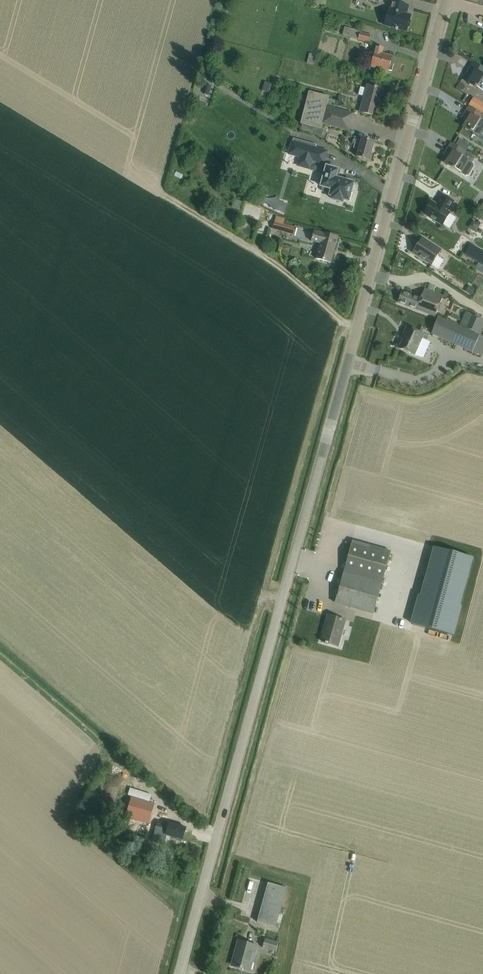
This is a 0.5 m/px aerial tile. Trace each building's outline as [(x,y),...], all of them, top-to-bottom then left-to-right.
[(406,31),(410,15),(405,14),(408,6),(398,3),(391,1),(385,26),(396,28),(406,31)] [(351,19),(350,27),(364,27),(365,19),(351,19)] [(357,39),(360,31),(344,27),(342,35),(357,39)] [(369,41),(371,35),(360,32),(358,39),(369,41)] [(383,38),(384,45),(391,44),(390,37),(383,38)] [(314,54),(322,55),(324,44),(316,43),(314,54)] [(391,70),(393,63),(391,62),(392,56),(381,53),(383,48),(376,46),(371,66),(378,68),(388,71),(388,70),(391,70)] [(314,65),(316,55),(309,53),(306,63),(314,65)] [(467,71),(472,75),(467,82),(476,87),(482,92),(482,69),(481,67),(472,62),(467,71)] [(213,68),(209,81),(219,84),(223,71),(213,68)] [(272,71),(269,79),(276,81),(278,73),(272,71)] [(378,108),(383,89),(367,85),(360,112),(371,115),(374,107),(378,108)] [(348,131),(353,113),(343,111),(339,110),(340,106),(333,104),(333,103),(331,103),(332,99),(328,98),(329,97),(309,92),(300,124),(301,124),(316,128),(320,129),(322,124),(338,128),(348,131)] [(482,128),(482,123),(479,121),(482,116),(477,112),(468,107),(462,116),(467,119),(463,127),(471,132),(478,136),(482,128)] [(315,134),(316,128),(301,124),(300,129),(315,134)] [(361,139),(354,137),(352,143),(355,144),(353,148),(358,149),(356,156),(369,160),(369,159),(368,159),(369,152),(371,153),(374,142),(365,139),(361,138),(361,139)] [(293,138),(289,153),(300,157),(299,161),(310,164),(312,159),(320,162),(323,163),(323,162),(326,151),(315,148),(316,144),(293,138)] [(465,176),(468,175),(473,166),(473,163),(472,163),(474,158),(450,143),(444,152),(450,155),(445,163),(453,168),(460,173),(465,176)] [(337,176),(340,168),(327,165),(328,163),(323,162),(323,163),(320,162),(318,168),(324,170),(322,175),(321,175),(318,184),(320,184),(319,187),(322,188),(321,191),(329,193),(328,196),(330,197),(330,198),(342,202),(343,199),(348,200),(348,199),(350,200),(352,194),(350,194),(353,183),(350,182),(351,181),(337,176)] [(262,200),(264,194),(257,192),(255,198),(262,200)] [(449,213),(450,212),(448,211),(453,202),(442,195),(439,200),(439,202),(440,202),(438,205),(431,201),(423,214),(442,225),(442,224),(449,228),(456,218),(449,213)] [(284,206),(280,220),(302,226),(303,221),(290,217),(292,209),(284,206)] [(274,221),(272,228),(293,234),(295,227),(283,224),(274,221)] [(331,263),(338,237),(328,235),(314,231),(311,242),(320,244),(316,259),(331,263)] [(431,265),(441,249),(422,237),(412,253),(431,265)] [(471,244),(467,250),(481,259),(481,260),(482,261),(482,251),(471,244)] [(479,263),(481,260),(481,259),(467,250),(465,254),(471,258),(479,263)] [(435,317),(442,296),(424,289),(420,298),(402,291),(398,302),(416,309),(416,310),(435,317)] [(466,328),(479,334),(482,325),(482,319),(472,314),(466,328)] [(459,327),(437,318),(431,334),(441,337),(481,356),(482,353),(482,338),(459,327)] [(427,340),(428,336),(406,326),(403,333),(405,334),(399,348),(414,355),(422,338),(427,340)] [(371,613),(380,582),(389,551),(352,541),(335,603),(371,613)] [(432,546),(410,624),(449,635),(471,557),(432,546)] [(337,646),(344,620),(327,615),(325,624),(327,625),(322,642),(325,643),(327,644),(328,643),(337,646)] [(149,823),(154,804),(132,798),(126,817),(149,823)] [(166,824),(158,821),(155,831),(166,834),(166,835),(183,840),(186,828),(167,822),(166,824)] [(275,927),(286,887),(268,882),(257,922),(275,927)] [(275,951),(277,943),(264,939),(262,948),(275,951)] [(249,970),(256,945),(238,940),(235,952),(237,952),(233,966),(249,970)]
